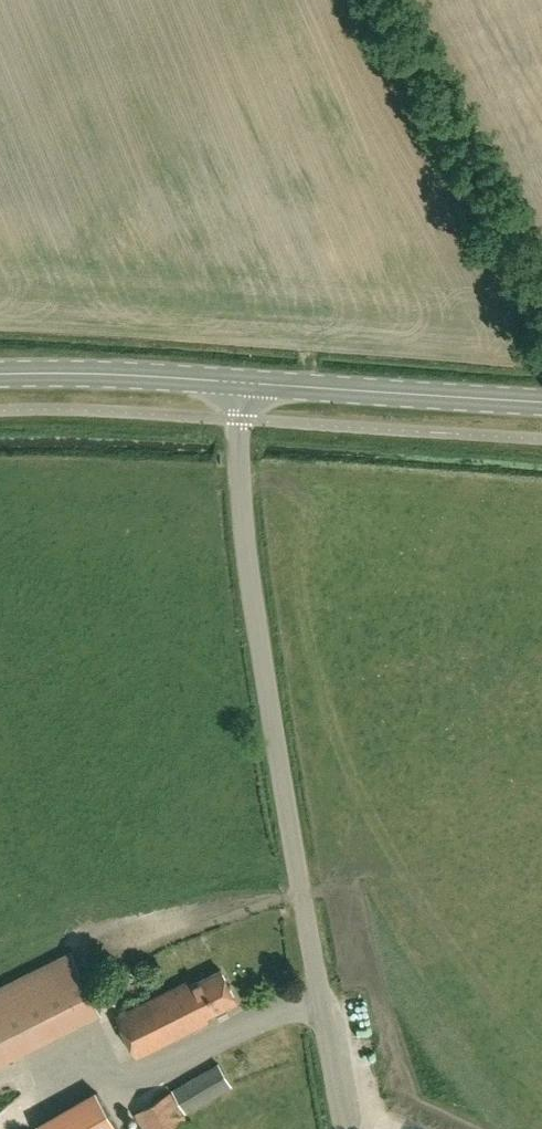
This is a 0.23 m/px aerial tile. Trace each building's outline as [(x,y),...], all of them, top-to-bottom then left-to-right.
[(101,1011),(97,1002),(71,951),(61,956),(8,982),(38,1042),(101,1011)] [(188,981),(118,1016),(117,1016),(137,1056),(208,1021),(206,1017),(237,1001),(221,969),(190,985),(188,981)] [(218,1063),(172,1090),(186,1112),(232,1085),(218,1063)] [(170,1092),(136,1112),(145,1128),(192,1128),(170,1092)] [(38,1125),(40,1128),(66,1128),(58,1114),(38,1125)]
